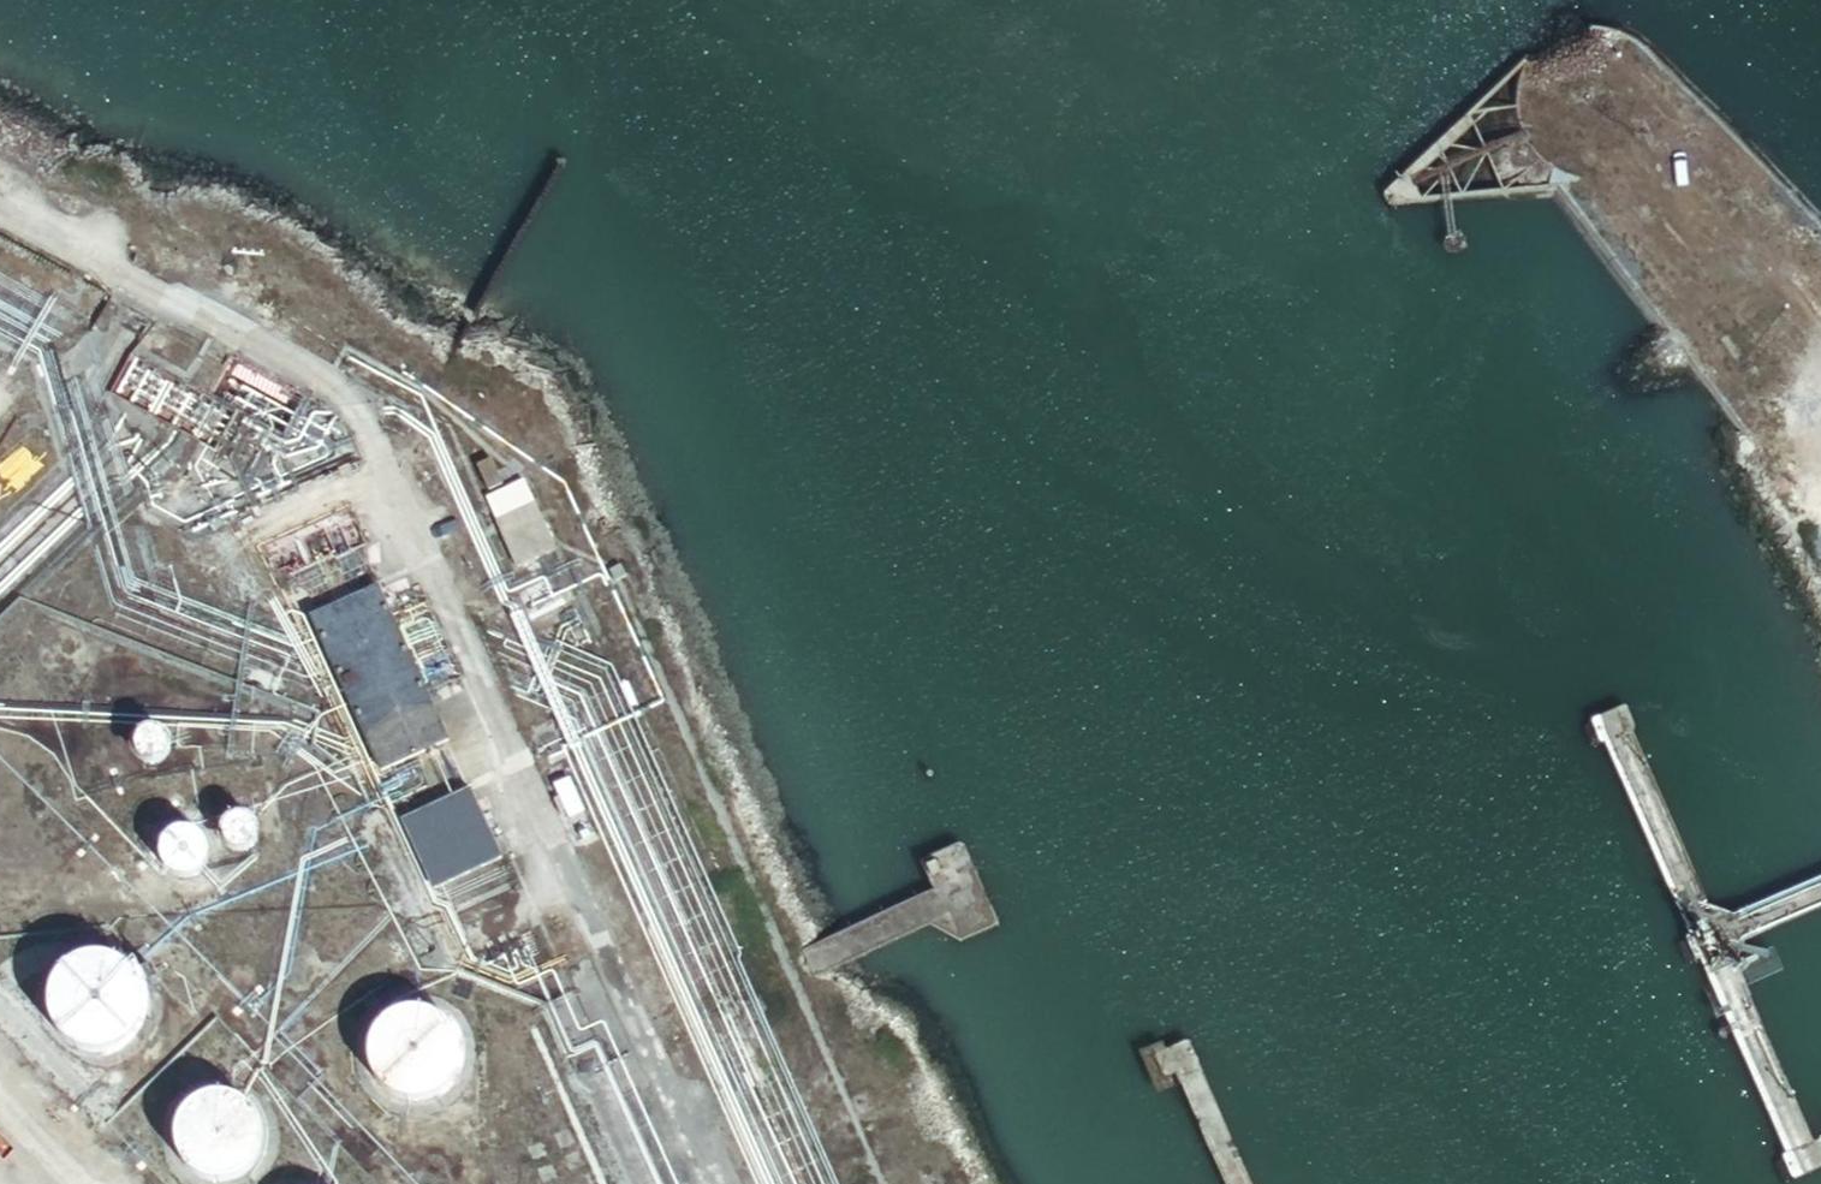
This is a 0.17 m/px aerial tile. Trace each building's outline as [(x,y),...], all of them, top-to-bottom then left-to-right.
[(533,507),(495,524),(515,571),(553,554),(533,507)] [(323,599),(329,613),(371,595),(365,580),(323,599)] [(329,613),(311,620),(378,775),(446,746),(379,591),(371,595),(329,613)] [(140,738),(137,744),(137,751),(139,757),(144,762),(151,764),(157,764),(163,760),(167,755),(169,748),(168,742),(166,739),(158,733),(151,732),(148,732),(142,736),(140,738)] [(469,793),(400,824),(431,893),(500,862),(469,793)] [(224,835),(225,842),(229,847),(236,851),(243,852),(250,849),(255,845),(258,838),(258,831),(255,825),(252,822),(246,818),(239,818),(236,818),(230,822),(225,827),(224,835)] [(176,880),(182,881),(187,880),(192,878),(196,876),(199,873),(202,869),(204,864),(205,856),(204,851),(203,847),(198,840),(194,837),(190,835),(186,834),(181,833),(176,834),(171,835),(164,840),(161,844),(159,848),(158,852),(157,857),(158,862),(159,867),(164,874),(168,877),(172,879),(176,880)] [(86,1051),(96,1052),(104,1051),(113,1048),(121,1044),(127,1039),(133,1031),(137,1024),(140,1015),(141,1006),(140,997),(137,989),(133,980),(128,974),(121,969),(113,964),(105,961),(95,960),(86,961),(78,964),(70,968),(63,974),(57,981),(53,989),(50,998),(49,1006),(50,1015),(53,1023),(57,1031),(62,1038),(70,1044),(77,1048),(86,1051)] [(424,1010),(414,1010),(404,1012),(396,1015),(388,1020),(382,1025),(376,1033),(373,1041),(370,1050),(370,1060),(371,1068),(375,1077),(380,1085),(386,1091),(393,1097),(401,1100),(409,1102),(419,1103),(427,1102),(436,1099),(444,1094),(451,1088),(456,1081),(460,1073),(463,1064),(463,1055),(462,1046),(459,1038),(454,1029),(449,1023),(441,1017),(433,1013),(424,1010)] [(219,1096),(218,1096),(209,1097),(201,1101),(192,1106),(186,1111),(181,1119),(177,1127),(175,1136),(174,1144),(176,1154),(179,1163),(184,1171),(190,1177),(197,1182),(201,1183),(241,1183),(249,1180),(255,1174),(261,1166),(264,1159),(267,1150),(267,1141),(266,1133),(263,1124),(259,1116),(253,1109),(246,1103),(237,1099),(228,1096),(219,1096)]
